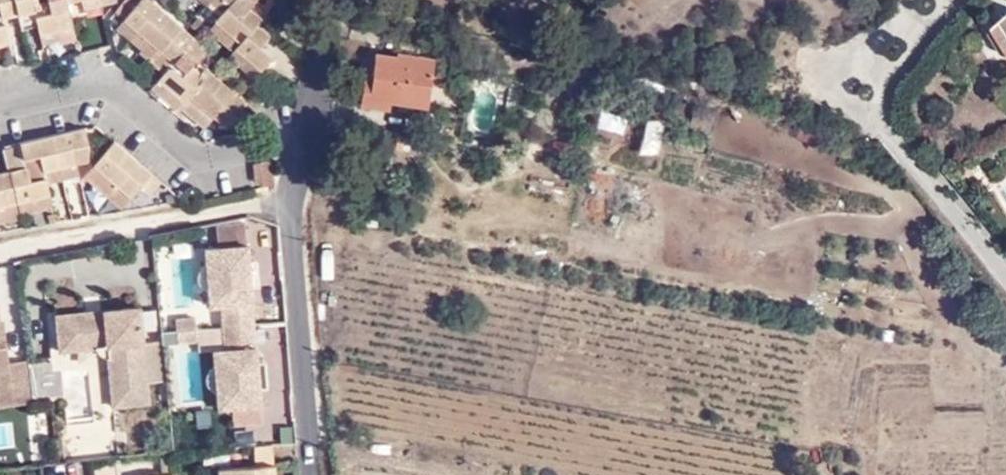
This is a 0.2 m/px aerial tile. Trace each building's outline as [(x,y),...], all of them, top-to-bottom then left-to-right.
[(16,16),(31,11),(29,0),(0,0),(0,16),(1,20),(16,16)] [(70,23),(65,4),(78,1),(78,0),(44,0),(47,12),(33,16),(35,22),(36,31),(52,27),(70,23)] [(115,1),(115,0),(78,0),(78,1),(80,10),(115,1)] [(145,0),(139,0),(119,24),(168,61),(174,52),(193,66),(206,48),(145,0)] [(219,15),(226,7),(230,2),(227,0),(200,0),(219,15)] [(247,8),(253,0),(237,0),(247,8)] [(240,17),(226,7),(219,15),(210,25),(265,69),(271,61),(259,52),(271,37),(257,27),(262,20),(247,8),(240,17)] [(33,16),(31,11),(16,16),(19,27),(35,22),(33,16)] [(993,27),(1005,50),(1005,15),(993,27)] [(73,35),(70,23),(52,27),(55,39),(73,35)] [(112,33),(161,71),(164,68),(168,61),(119,24),(112,33)] [(265,69),(210,25),(203,34),(227,52),(222,60),(253,83),(265,69)] [(376,69),(369,101),(383,105),(415,112),(426,61),(394,54),(392,62),(378,59),(376,69)] [(164,68),(161,71),(144,94),(162,107),(174,92),(188,103),(178,115),(205,134),(214,122),(225,130),(245,105),(208,77),(202,85),(185,74),(181,80),(164,68)] [(381,114),(383,105),(369,101),(376,69),(368,68),(360,109),(381,114)] [(174,92),(162,107),(176,117),(178,115),(188,103),(174,92)] [(252,119),(253,111),(245,105),(225,130),(237,139),(252,119)] [(595,146),(609,150),(620,112),(605,108),(595,146)] [(647,111),(638,147),(657,152),(666,116),(647,111)] [(214,122),(205,134),(216,142),(225,130),(214,122)] [(51,216),(46,185),(44,173),(75,166),(85,164),(81,135),(26,144),(27,150),(0,155),(0,167),(2,179),(0,179),(0,211),(17,208),(20,222),(51,216)] [(75,166),(77,179),(80,181),(104,155),(81,135),(85,164),(75,166)] [(103,183),(127,204),(138,192),(148,200),(159,185),(111,146),(104,155),(80,181),(94,193),(103,183)] [(273,187),(271,164),(257,165),(259,188),(273,187)] [(75,166),(44,173),(46,185),(77,179),(75,166)] [(94,193),(118,213),(127,204),(103,183),(94,193)] [(20,222),(17,208),(0,211),(0,226),(20,222)] [(246,259),(204,262),(208,320),(220,319),(221,341),(223,364),(211,365),(216,422),(258,419),(246,259)] [(160,345),(159,341),(140,343),(137,307),(101,311),(102,316),(82,318),(82,313),(54,315),(57,343),(77,341),(77,349),(105,347),(112,346),(118,406),(146,404),(144,384),(163,382),(162,374),(160,345)] [(173,333),(174,344),(195,343),(193,331),(173,333)] [(77,341),(57,343),(58,351),(77,349),(77,341)] [(26,357),(6,359),(4,343),(0,343),(0,402),(11,401),(10,391),(30,388),(26,360),(26,357)] [(195,343),(174,344),(175,356),(195,355),(195,343)] [(112,346),(105,347),(110,407),(118,406),(112,346)] [(31,403),(63,400),(58,357),(26,360),(30,388),(31,398),(31,403)] [(10,391),(11,401),(31,398),(30,388),(10,391)] [(274,416),(292,415),(290,392),(272,393),(274,416)] [(38,431),(51,430),(49,407),(36,408),(38,431)] [(234,424),(235,442),(256,441),(255,423),(234,424)] [(272,457),(253,458),(254,474),(274,474),(272,457)]
